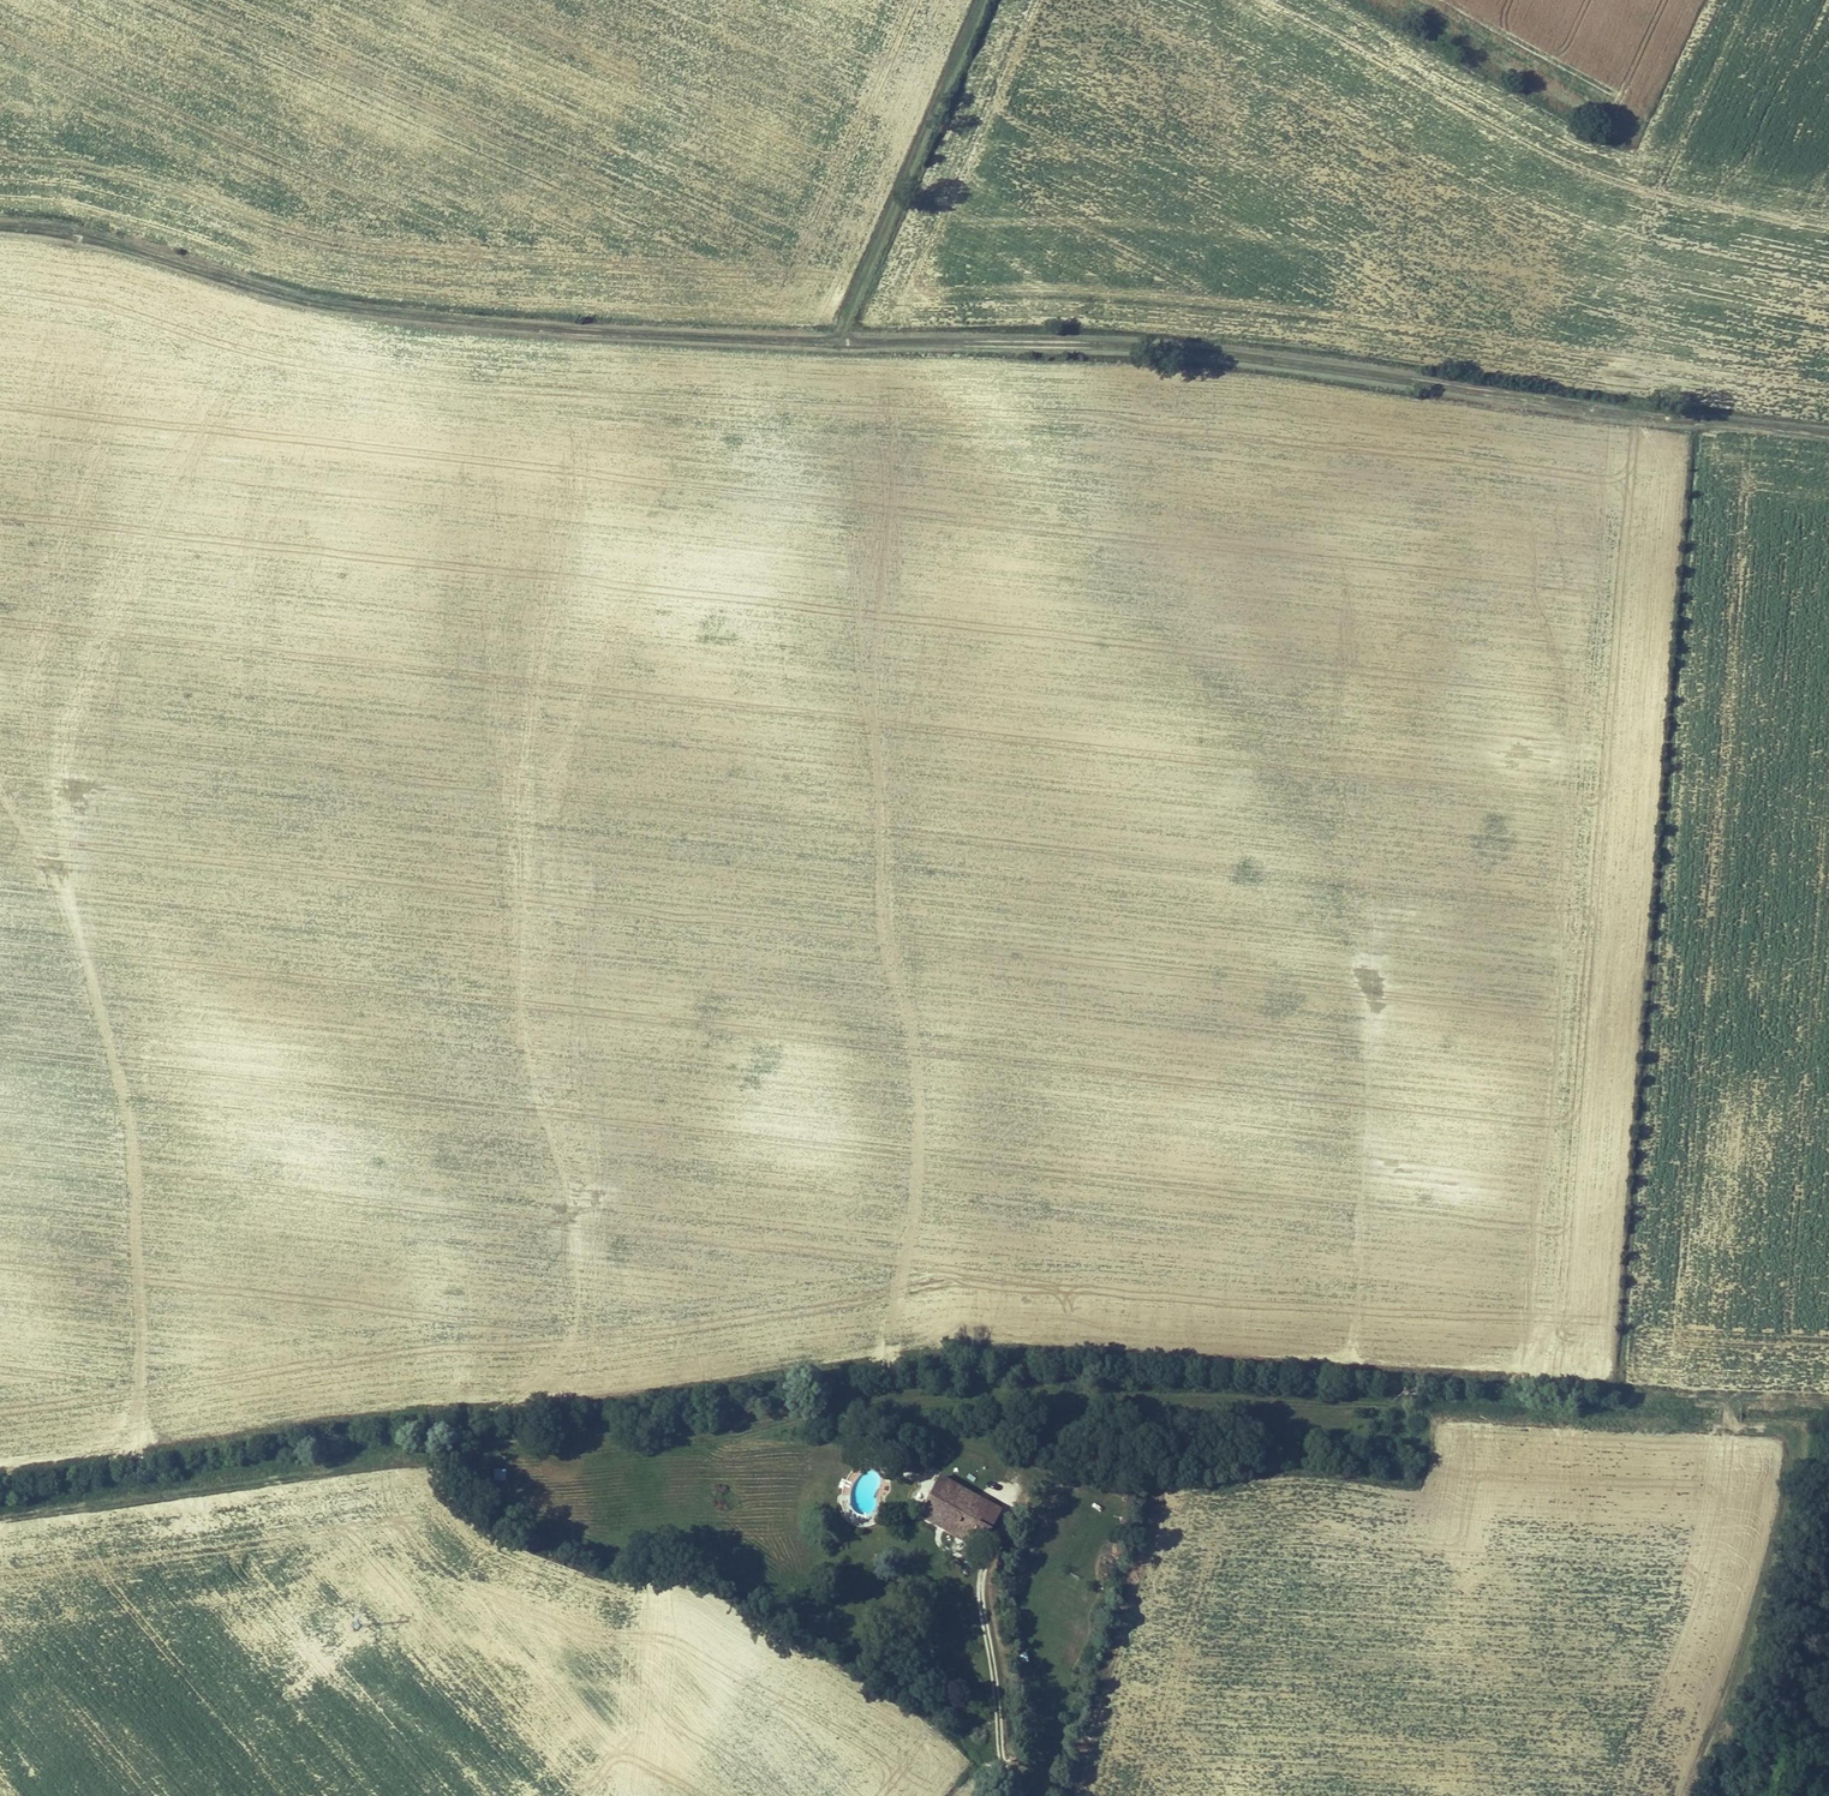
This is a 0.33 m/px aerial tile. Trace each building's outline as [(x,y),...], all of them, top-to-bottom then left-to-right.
[(494,1480),(506,1480),(507,1470),(494,1469),(494,1480)] [(1001,1509),(938,1476),(923,1511),(986,1543),(1001,1509)]
